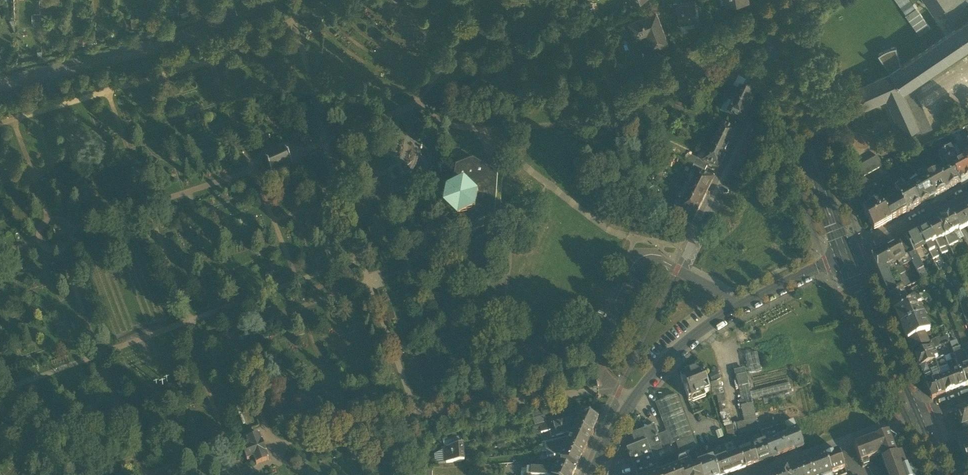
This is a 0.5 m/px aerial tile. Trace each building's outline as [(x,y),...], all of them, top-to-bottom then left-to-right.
[(910,0),(894,0),(905,15),(916,8),(910,0)] [(957,29),(967,21),(967,17),(961,7),(965,4),(967,2),(967,0),(925,0),(930,7),(934,13),(942,8),(957,29)] [(676,4),(680,25),(694,23),(698,22),(695,3),(682,5),(682,3),(676,4)] [(64,11),(57,6),(51,15),(57,20),(64,11)] [(180,8),(167,7),(166,15),(178,17),(180,8)] [(930,28),(916,8),(905,16),(919,35),(930,28)] [(647,34),(652,49),(668,43),(656,12),(628,23),(634,39),(647,34)] [(40,14),(32,14),(32,23),(33,23),(33,27),(40,27),(40,14)] [(139,18),(131,18),(131,27),(139,27),(139,18)] [(957,29),(902,67),(901,65),(900,63),(896,48),(890,50),(886,51),(882,54),(878,57),(887,69),(890,73),(891,75),(845,96),(838,99),(847,119),(865,111),(864,109),(887,99),(904,135),(915,130),(918,129),(901,92),(903,91),(903,92),(912,85),(913,85),(967,47),(967,21),(957,29)] [(694,27),(694,23),(680,25),(681,33),(688,32),(687,28),(694,27)] [(88,36),(78,36),(78,45),(88,45),(88,36)] [(732,86),(740,90),(746,78),(739,74),(732,86)] [(746,78),(740,90),(754,97),(760,85),(746,78)] [(918,129),(915,130),(917,136),(932,130),(912,85),(903,92),(903,91),(901,92),(918,129)] [(740,90),(734,102),(748,109),(754,97),(740,90)] [(728,115),(734,102),(726,98),(720,111),(728,115)] [(683,105),(675,102),(672,110),(680,113),(683,105)] [(742,122),(748,109),(734,102),(728,115),(742,122)] [(722,126),(716,138),(730,145),(737,133),(722,126)] [(716,138),(710,150),(724,157),(730,145),(716,138)] [(956,146),(950,149),(956,160),(954,161),(955,163),(963,159),(956,146)] [(272,174),(272,175),(273,174),(273,173),(279,171),(279,172),(279,171),(286,168),(286,169),(286,168),(292,165),(292,166),(293,166),(293,165),(294,165),(293,164),(292,164),(291,161),(292,160),(291,160),(288,154),(289,153),(288,153),(286,150),(287,149),(286,149),(286,148),(285,148),(285,149),(279,152),(279,151),(278,151),(279,152),(272,155),(272,154),(271,154),(272,155),(266,157),(265,156),(265,157),(265,158),(264,158),(265,159),(266,158),(267,162),(266,162),(266,163),(267,162),(270,169),(269,169),(269,170),(270,169),(272,173),(271,173),(271,174),(272,174)] [(967,179),(967,168),(963,159),(955,163),(954,161),(956,160),(950,149),(944,152),(949,161),(961,183),(967,179)] [(718,170),(724,157),(710,150),(707,156),(704,163),(707,164),(718,170)] [(686,160),(694,164),(697,159),(698,156),(690,152),(686,160)] [(942,164),(944,163),(949,161),(944,152),(938,156),(942,164)] [(700,153),(698,156),(697,159),(704,163),(707,156),(700,153)] [(845,174),(850,184),(883,166),(878,156),(845,174)] [(477,221),(479,222),(495,216),(493,213),(495,212),(498,175),(483,165),(473,159),(456,165),(452,187),(447,189),(444,207),(458,219),(470,215),(477,221)] [(704,163),(697,159),(694,164),(705,170),(707,164),(704,163)] [(947,190),(961,183),(949,161),(944,163),(947,168),(938,173),(947,190)] [(702,175),(705,170),(694,164),(691,170),(699,173),(702,175)] [(699,173),(692,186),(707,193),(713,180),(702,175),(699,173)] [(934,198),(947,190),(938,173),(928,178),(926,173),(922,175),(934,198)] [(921,205),(934,198),(922,175),(919,177),(921,182),(912,187),(921,205)] [(692,186),(686,198),(701,205),(707,193),(692,186)] [(908,212),(921,205),(912,187),(902,192),(900,188),(896,190),(899,196),(908,212)] [(859,200),(863,209),(872,204),(867,196),(859,200)] [(892,220),(908,212),(899,196),(883,204),(892,220)] [(694,218),(701,205),(686,198),(680,211),(694,218)] [(874,230),(892,220),(883,204),(880,199),(872,204),(863,209),(874,230)] [(959,210),(967,227),(967,205),(959,210)] [(967,228),(967,227),(959,210),(951,214),(960,230),(961,231),(967,228)] [(670,218),(680,223),(683,218),(672,213),(670,218)] [(953,233),(960,230),(951,214),(938,221),(945,236),(950,246),(958,242),(953,233)] [(940,239),(945,236),(938,221),(928,226),(936,241),(940,239)] [(931,244),(936,241),(928,226),(918,231),(927,246),(931,244)] [(964,239),(961,231),(960,230),(953,233),(958,242),(964,239)] [(915,252),(922,249),(927,246),(918,231),(906,238),(914,252),(909,255),(915,252)] [(902,241),(909,255),(914,252),(906,238),(902,241)] [(947,252),(940,239),(936,241),(939,249),(942,254),(947,252)] [(897,243),(905,258),(909,255),(902,241),(897,243)] [(931,244),(935,251),(939,249),(936,241),(931,244)] [(897,243),(885,250),(892,264),(897,262),(905,258),(897,243)] [(935,251),(931,244),(927,246),(931,255),(934,259),(938,257),(935,251)] [(931,255),(927,246),(922,249),(924,251),(923,252),(926,258),(931,255)] [(920,261),(926,258),(923,252),(924,251),(922,249),(915,252),(920,261)] [(886,268),(892,264),(885,250),(872,257),(878,272),(888,296),(897,292),(895,288),(888,273),(886,268)] [(920,261),(915,252),(909,255),(911,259),(922,279),(928,276),(920,261)] [(899,266),(911,259),(909,255),(905,258),(897,262),(899,266)] [(967,288),(967,258),(957,263),(967,288)] [(902,283),(905,288),(910,286),(899,266),(897,262),(892,264),(895,270),(902,283)] [(888,273),(895,270),(892,264),(886,268),(888,273)] [(897,287),(895,288),(897,292),(905,288),(902,283),(896,286),(897,287)] [(904,292),(898,295),(890,298),(896,312),(915,304),(921,302),(921,301),(919,296),(918,294),(906,299),(904,292)] [(921,301),(921,302),(930,297),(927,292),(919,296),(921,301)] [(918,310),(915,304),(896,312),(901,326),(923,316),(921,309),(918,310)] [(924,316),(923,316),(901,326),(908,341),(924,333),(930,331),(924,316)] [(929,345),(924,333),(908,341),(913,352),(929,345)] [(931,342),(934,347),(940,345),(943,343),(940,338),(931,342)] [(957,360),(960,367),(965,365),(965,363),(965,362),(959,346),(959,347),(956,340),(950,342),(954,352),(957,360)] [(934,359),(937,357),(936,353),(934,349),(931,349),(915,356),(920,368),(929,365),(928,365),(935,362),(934,359)] [(745,355),(749,373),(762,370),(758,352),(745,355)] [(957,360),(947,364),(951,374),(961,370),(960,367),(957,360)] [(936,365),(935,362),(928,365),(929,365),(930,368),(921,372),(926,383),(941,378),(936,365)] [(941,378),(951,374),(947,364),(947,363),(941,366),(940,363),(936,365),(941,378)] [(965,365),(960,367),(961,370),(966,384),(966,385),(967,384),(967,364),(965,365)] [(736,376),(737,376),(746,374),(747,373),(745,367),(734,370),(736,376)] [(681,377),(689,400),(711,392),(702,369),(681,377)] [(710,373),(713,381),(721,378),(718,370),(710,373)] [(961,370),(951,374),(956,388),(966,384),(961,370)] [(737,376),(739,385),(748,383),(746,374),(737,376)] [(951,374),(941,378),(946,392),(956,388),(951,374)] [(932,397),(946,392),(941,378),(926,383),(932,397)] [(713,381),(710,382),(711,388),(722,386),(721,380),(713,381)] [(753,402),(754,406),(793,397),(790,382),(750,391),(748,383),(739,385),(742,399),(743,405),(753,402)] [(722,386),(711,388),(713,396),(715,395),(724,394),(722,386)] [(726,393),(724,394),(715,395),(717,403),(717,402),(726,401),(727,401),(726,393)] [(666,433),(671,444),(676,443),(692,436),(677,395),(655,403),(666,433)] [(741,405),(744,417),(755,414),(756,414),(754,406),(753,402),(743,405),(742,399),(740,399),(741,405)] [(728,410),(726,401),(717,402),(719,412),(728,410)] [(956,409),(962,425),(967,422),(967,404),(956,409)] [(729,410),(728,410),(719,412),(721,420),(722,419),(730,418),(729,410)] [(583,412),(578,421),(576,425),(592,432),(599,419),(583,412)] [(544,414),(534,416),(535,423),(539,422),(549,420),(547,413),(544,414)] [(756,421),(755,414),(744,417),(744,421),(745,424),(756,421)] [(732,424),(730,418),(722,419),(724,426),(725,426),(732,424)] [(550,429),(555,428),(554,423),(553,419),(549,420),(539,422),(541,431),(549,430),(550,429)] [(573,419),(554,423),(555,428),(574,424),(576,425),(578,421),(573,419)] [(788,431),(797,428),(793,419),(785,422),(788,431)] [(746,428),(745,424),(744,421),(736,423),(739,433),(747,432),(746,428)] [(534,433),(541,431),(539,422),(535,423),(532,424),(534,433)] [(746,428),(747,432),(747,433),(762,429),(761,423),(746,428)] [(574,424),(555,428),(556,434),(571,431),(571,430),(573,432),(576,425),(574,424)] [(735,434),(732,424),(725,426),(728,436),(735,434)] [(573,432),(571,436),(587,444),(592,432),(576,425),(573,432)] [(647,441),(650,448),(661,444),(658,436),(654,425),(643,429),(647,441)] [(788,434),(781,437),(787,453),(804,447),(797,428),(788,431),(787,432),(788,434)] [(631,433),(635,445),(647,441),(643,429),(631,433)] [(724,436),(721,429),(716,431),(718,438),(724,436)] [(912,464),(907,466),(902,451),(897,453),(893,442),(896,438),(890,433),(889,431),(855,444),(861,461),(881,454),(885,467),(888,466),(891,472),(888,473),(888,474),(916,474),(912,464)] [(656,464),(660,474),(666,472),(658,451),(671,446),(671,444),(666,433),(658,436),(661,444),(650,448),(656,464)] [(962,450),(967,448),(967,434),(958,438),(962,450)] [(257,465),(257,466),(258,466),(259,465),(258,465),(262,464),(263,464),(268,462),(269,462),(269,461),(268,460),(267,456),(267,455),(268,455),(267,454),(267,453),(266,453),(263,444),(263,443),(263,442),(262,443),(262,442),(261,442),(260,438),(260,437),(260,436),(259,436),(259,437),(258,437),(254,438),(253,439),(249,440),(248,440),(247,441),(248,441),(248,442),(250,446),(250,447),(249,448),(245,449),(244,449),(243,450),(243,451),(244,450),(244,451),(246,455),(245,455),(246,456),(247,460),(248,461),(247,461),(248,462),(249,462),(249,461),(254,459),(254,460),(255,459),(255,460),(257,465)] [(587,444),(571,436),(568,443),(566,447),(582,454),(587,444)] [(676,443),(680,454),(683,453),(697,449),(692,436),(676,443)] [(772,458),(787,453),(781,437),(774,439),(773,440),(773,439),(769,440),(767,437),(764,438),(765,442),(772,458)] [(566,447),(568,443),(565,441),(562,440),(545,443),(545,444),(546,449),(564,446),(566,447)] [(445,445),(445,446),(446,460),(464,458),(463,441),(445,445)] [(647,441),(635,445),(627,448),(633,465),(637,474),(659,474),(660,474),(656,464),(650,448),(647,441)] [(740,453),(753,448),(751,442),(738,447),(740,452),(740,453)] [(758,463),(772,458),(765,442),(758,444),(757,445),(758,446),(753,448),(758,463)] [(437,461),(446,460),(445,446),(436,451),(437,461)] [(562,450),(564,451),(566,447),(564,446),(546,449),(547,455),(561,452),(562,450)] [(582,454),(566,447),(564,451),(561,458),(577,465),(582,454)] [(746,468),(758,463),(753,448),(740,453),(746,468)] [(733,472),(727,457),(724,450),(719,452),(721,459),(714,462),(719,474),(726,474),(733,472)] [(839,450),(826,455),(832,472),(845,467),(839,450)] [(733,472),(746,468),(740,453),(740,452),(727,457),(733,472)] [(832,472),(826,455),(813,459),(819,474),(824,474),(832,472)] [(559,462),(575,470),(577,465),(561,458),(559,462)] [(698,464),(692,466),(693,469),(691,470),(689,468),(686,459),(679,461),(679,463),(680,467),(684,474),(702,474),(698,464)] [(813,459),(800,464),(804,474),(819,474),(813,459)] [(714,462),(709,463),(708,460),(698,464),(702,474),(719,474),(714,462)] [(554,472),(553,474),(572,474),(575,470),(559,462),(554,472)] [(800,464),(787,469),(790,474),(804,474),(800,464)] [(680,467),(666,472),(660,474),(684,474),(680,467)]
